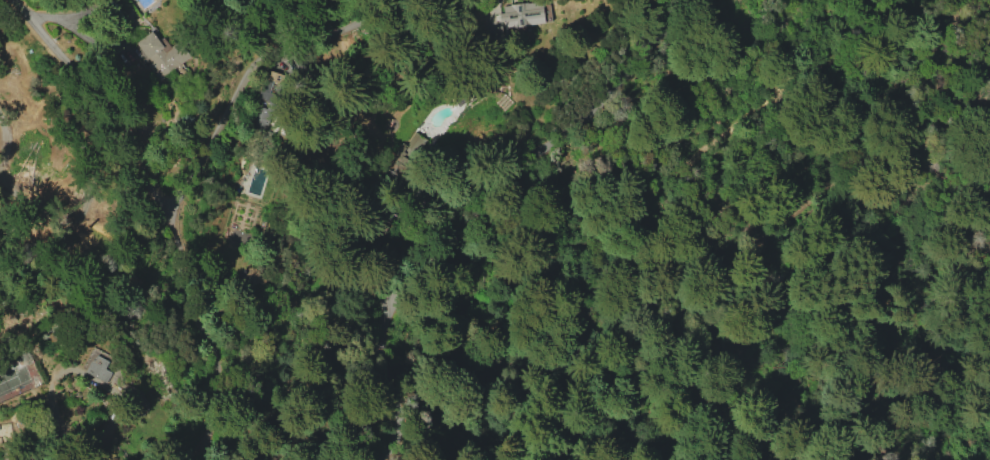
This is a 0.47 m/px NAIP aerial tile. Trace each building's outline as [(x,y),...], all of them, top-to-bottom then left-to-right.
[(153,32),(137,41),(154,72),(171,63),(153,32)] [(104,369),(108,362),(94,354),(85,372),(105,383),(111,373),(104,369)]
